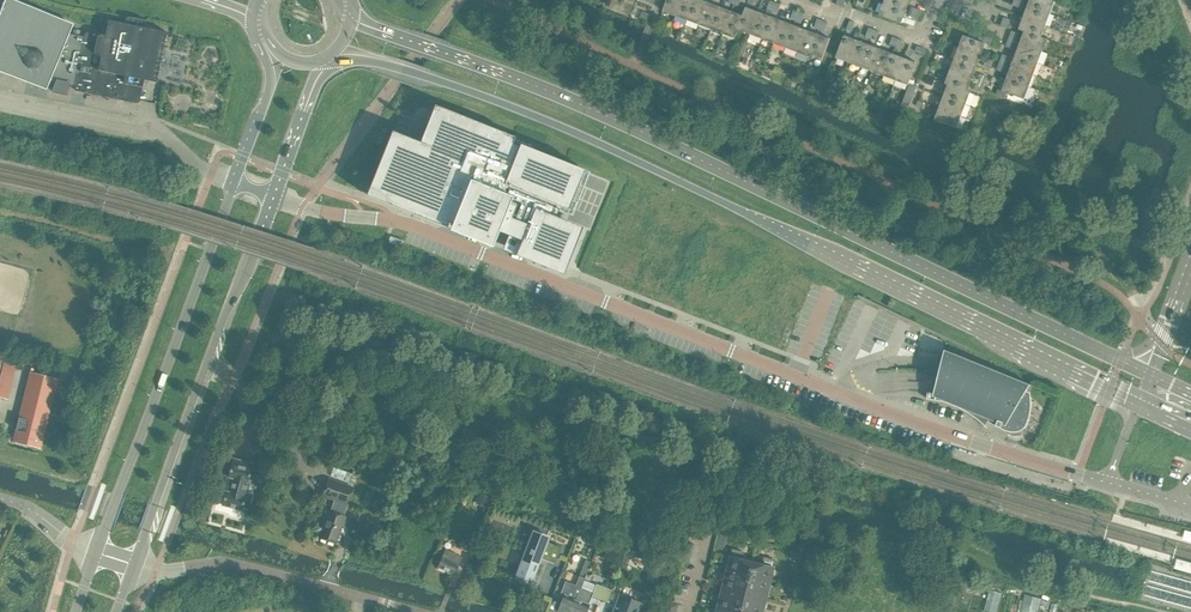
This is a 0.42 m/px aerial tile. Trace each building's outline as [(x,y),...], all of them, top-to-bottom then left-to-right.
[(167,32),(144,28),(145,20),(129,17),(128,17),(127,17),(126,18),(125,19),(124,24),(108,20),(105,35),(88,32),(87,32),(85,33),(84,34),(84,37),(69,34),(73,24),(28,5),(19,0),(2,0),(0,7),(0,73),(1,72),(46,90),(50,81),(56,82),(53,92),(66,94),(68,84),(74,85),(74,87),(74,89),(75,90),(76,91),(77,91),(105,97),(107,100),(110,98),(136,103),(138,102),(139,102),(140,101),(144,80),(156,82),(167,32)] [(637,3),(628,0),(614,0),(611,8),(632,16),(637,3)] [(681,0),(667,0),(663,11),(675,16),(681,0)] [(695,0),(681,0),(675,16),(687,20),(695,0)] [(707,3),(700,0),(695,0),(687,20),(699,24),(707,3)] [(910,0),(885,0),(884,3),(906,11),(910,0)] [(1021,9),(1023,3),(1014,0),(1012,5),(1021,9)] [(1055,2),(1050,0),(1030,0),(1028,6),(1050,14),(1055,2)] [(772,12),(775,3),(770,1),(767,10),(772,12)] [(711,29),(719,7),(707,3),(699,24),(711,29)] [(777,14),(781,5),(775,3),(772,12),(777,14)] [(901,23),(906,11),(884,3),(880,15),(901,23)] [(1045,26),(1050,14),(1028,6),(1024,17),(1045,26)] [(723,33),(731,12),(719,7),(711,29),(723,33)] [(919,16),(921,11),(912,7),(910,12),(919,16)] [(750,34),(758,13),(746,8),(742,16),(743,16),(738,30),(750,34)] [(796,21),(799,12),(794,10),(791,19),(796,21)] [(646,22),(649,15),(642,12),(639,19),(646,22)] [(743,16),(742,16),(731,12),(723,33),(735,38),(738,30),(743,16)] [(801,23),(804,14),(799,12),(796,21),(801,23)] [(917,21),(919,16),(910,12),(908,18),(917,21)] [(762,39),(770,17),(758,13),(750,34),(762,39)] [(774,43),(782,21),(770,17),(762,39),(774,43)] [(1007,28),(1010,20),(1003,17),(1001,25),(1007,28)] [(1041,37),(1045,26),(1024,17),(1019,30),(1025,32),(1025,31),(1041,37)] [(819,30),(823,21),(817,19),(814,28),(819,30)] [(786,48),(794,26),(782,21),(774,43),(786,48)] [(825,32),(828,23),(823,21),(819,30),(825,32)] [(852,32),(855,23),(850,21),(846,30),(852,32)] [(798,52),(806,31),(794,26),(786,48),(798,52)] [(871,39),(874,30),(869,28),(865,37),(871,39)] [(876,41),(879,32),(874,30),(871,39),(876,41)] [(809,57),(817,35),(806,31),(798,52),(809,57)] [(1014,41),(1018,33),(1011,31),(1008,39),(1014,41)] [(1042,51),(1046,39),(1041,37),(1025,31),(1025,32),(1020,43),(1042,51)] [(822,61),(830,40),(817,35),(809,57),(822,61)] [(848,62),(856,41),(844,36),(836,58),(848,62)] [(985,44),(982,42),(964,36),(959,48),(980,56),(985,44)] [(989,45),(992,38),(985,36),(982,42),(985,44),(989,45)] [(894,48),(898,39),(892,37),(889,46),(894,48)] [(900,50),(903,41),(898,39),(894,48),(900,50)] [(1012,49),(1014,41),(1008,39),(1005,46),(1012,49)] [(860,67),(868,45),(856,41),(848,62),(860,67)] [(1037,63),(1042,51),(1020,43),(1016,55),(1037,63)] [(872,71),(880,50),(868,45),(860,67),(872,71)] [(924,55),(926,50),(917,46),(915,52),(924,55)] [(976,68),(980,56),(959,48),(955,60),(976,68)] [(884,76),(892,54),(880,50),(872,71),(884,76)] [(896,80),(904,59),(892,54),(884,76),(896,80)] [(1005,65),(1009,57),(1002,54),(999,63),(1005,65)] [(1037,63),(1016,55),(1011,67),(1033,75),(1037,63)] [(989,68),(992,60),(986,58),(983,66),(989,68)] [(908,85),(909,83),(913,71),(916,63),(904,59),(896,80),(907,84),(908,85)] [(971,80),(976,68),(955,60),(950,72),(971,80)] [(1003,72),(1005,65),(999,63),(997,70),(1003,72)] [(1028,87),(1033,75),(1011,67),(1007,79),(1028,87)] [(967,91),(971,80),(950,72),(945,84),(948,85),(948,84),(967,91)] [(983,84),(986,76),(980,74),(977,82),(983,84)] [(1024,99),(1028,87),(1007,79),(1002,91),(1007,93),(1024,99)] [(981,92),(983,84),(977,82),(974,90),(981,92)] [(909,106),(916,86),(909,83),(908,85),(907,84),(906,89),(907,90),(902,104),(909,106)] [(965,104),(970,92),(967,91),(948,84),(948,85),(944,96),(965,104)] [(1007,93),(1002,91),(998,89),(996,95),(1005,98),(1007,93)] [(961,116),(965,104),(944,96),(940,108),(961,116)] [(515,131),(435,100),(421,136),(393,125),(367,191),(410,207),(447,222),(449,216),(510,240),(508,245),(567,268),(585,221),(558,211),(562,200),(571,204),(587,164),(521,138),(520,140),(513,137),(515,131)] [(956,128),(961,116),(940,108),(935,121),(956,128)] [(1031,399),(1030,392),(1033,386),(945,350),(945,355),(943,360),(938,359),(937,364),(942,365),(934,392),(928,392),(927,399),(933,400),(939,401),(945,403),(951,405),(957,407),(963,410),(970,414),(976,418),(982,423),(987,428),(988,428),(986,426),(988,422),(989,421),(990,422),(991,423),(993,424),(996,426),(1001,428),(1003,425),(1005,426),(1006,427),(1007,428),(1008,429),(1010,431),(1009,435),(1007,439),(1010,440),(1012,441),(1015,441),(1017,441),(1020,441),(1023,440),(1022,435),(1020,431),(1022,430),(1023,430),(1024,429),(1025,427),(1026,426),(1029,420),(1030,413),(1031,406),(1031,399)] [(6,399),(16,356),(0,353),(0,397),(6,399)] [(40,448),(58,379),(30,372),(12,441),(40,448)] [(247,494),(250,483),(248,482),(253,464),(233,458),(228,477),(230,477),(226,491),(225,491),(222,505),(242,510),(243,506),(248,507),(251,495),(247,494)] [(346,503),(352,487),(328,479),(322,495),(334,499),(330,511),(328,511),(319,538),(335,543),(345,517),(343,516),(348,504),(346,503)] [(553,563),(555,563),(561,547),(546,541),(548,537),(533,531),(513,582),(517,583),(529,588),(530,583),(534,573),(530,572),(534,563),(537,564),(540,559),(553,564),(553,563)] [(1182,534),(1179,544),(1190,547),(1190,533),(1183,531),(1182,534)] [(473,555),(479,544),(474,541),(466,537),(460,549),(473,555)] [(676,561),(688,564),(693,544),(688,542),(681,541),(676,561)] [(453,575),(461,558),(445,550),(436,567),(453,575)] [(1174,567),(1173,569),(1190,575),(1190,558),(1177,554),(1174,567)] [(747,575),(751,562),(729,556),(725,570),(747,575)] [(770,581),(773,567),(751,562),(747,575),(770,581)] [(743,594),(747,575),(725,570),(721,588),(743,594)] [(765,599),(769,583),(770,581),(747,575),(743,594),(765,599)] [(577,597),(581,586),(582,587),(585,580),(579,577),(576,585),(566,581),(560,594),(564,596),(558,611),(559,611),(571,611),(577,597)] [(605,587),(596,584),(596,585),(585,580),(582,587),(593,591),(591,598),(599,601),(605,587)] [(743,594),(721,588),(716,607),(735,611),(738,611),(743,594)] [(765,599),(743,594),(738,611),(762,611),(765,599)] [(641,603),(619,595),(612,611),(638,611),(641,603)] [(589,602),(577,597),(571,611),(586,611),(589,602)] [(678,604),(673,603),(666,601),(663,611),(676,611),(678,604)]
